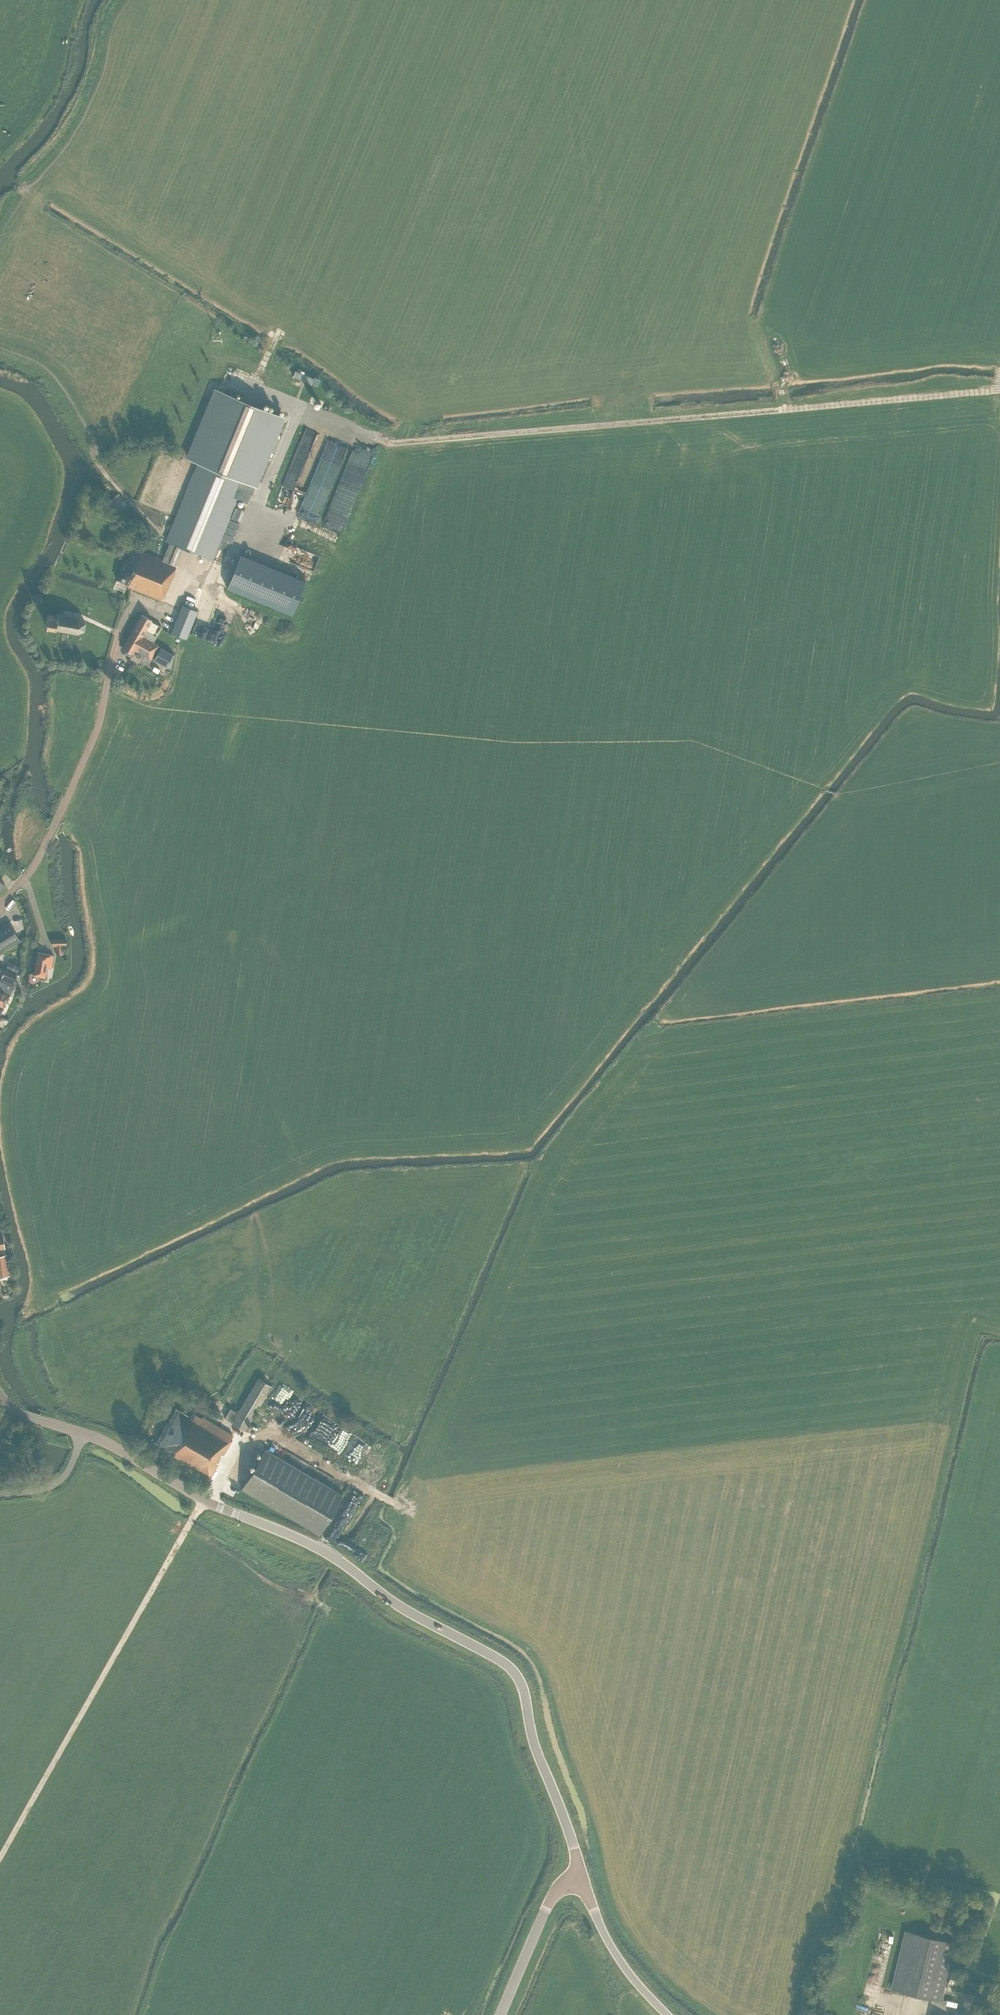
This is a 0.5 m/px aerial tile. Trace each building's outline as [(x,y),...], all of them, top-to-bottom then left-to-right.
[(312,380),(315,373),(296,365),(293,373),(312,380)] [(128,584),(127,586),(164,601),(174,576),(172,575),(176,566),(175,566),(183,548),(212,560),(237,499),(247,503),(283,417),(217,390),(188,457),(198,461),(166,541),(169,542),(162,560),(130,547),(117,579),(128,584)] [(308,484),(329,435),(322,432),(319,437),(313,434),(316,428),(312,426),(287,480),(296,484),(298,479),(308,484)] [(343,455),(348,442),(335,436),(329,449),(343,455)] [(240,553),(227,587),(292,613),(305,580),(240,553)] [(190,608),(178,603),(166,632),(178,637),(190,608)] [(83,627),(83,625),(83,624),(83,622),(83,621),(82,620),(81,619),(80,617),(57,613),(56,616),(47,615),(46,625),(55,626),(54,629),(77,633),(78,632),(79,632),(81,631),(82,630),(83,628),(83,627)] [(142,614),(133,631),(153,642),(156,636),(146,630),(152,620),(142,614)] [(158,645),(153,642),(142,636),(133,631),(132,630),(123,648),(132,653),(135,650),(150,659),(158,645)] [(172,653),(159,646),(156,652),(168,659),(172,653)] [(19,940),(8,923),(0,929),(0,952),(19,940)] [(51,938),(51,946),(55,945),(56,955),(62,955),(62,945),(66,945),(66,938),(51,938)] [(47,967),(50,968),(53,956),(49,955),(38,953),(33,975),(44,977),(47,967)] [(20,966),(9,961),(6,968),(17,973),(20,966)] [(3,987),(1,991),(2,991),(0,994),(0,1005),(3,1007),(15,983),(13,982),(16,974),(5,969),(0,980),(0,985),(3,987)] [(3,1276),(4,1279),(7,1278),(6,1276),(9,1275),(6,1254),(5,1254),(4,1248),(2,1236),(0,1236),(0,1277),(3,1276)] [(230,1422),(245,1430),(271,1385),(257,1377),(237,1412),(229,1407),(224,1417),(231,1421),(230,1422)] [(199,1421),(198,1421),(201,1417),(196,1414),(194,1418),(190,1416),(179,1410),(158,1446),(169,1453),(168,1454),(209,1478),(226,1448),(224,1447),(232,1435),(202,1417),(199,1421)] [(266,1413),(265,1413),(264,1413),(263,1413),(262,1414),(261,1414),(260,1415),(260,1416),(259,1417),(259,1418),(259,1419),(259,1420),(259,1421),(260,1422),(260,1423),(261,1423),(262,1424),(263,1424),(264,1425),(265,1425),(266,1425),(267,1424),(268,1424),(269,1423),(270,1422),(270,1421),(271,1420),(271,1419),(271,1418),(271,1417),(270,1416),(269,1415),(269,1414),(268,1414),(267,1413),(266,1413)] [(376,1426),(374,1432),(390,1438),(392,1432),(376,1426)] [(241,1488),(318,1533),(342,1493),(265,1449),(241,1488)] [(947,1991),(983,2000),(986,1986),(950,1978),(949,1982),(945,1981),(954,1942),(906,1931),(892,1989),(940,2000),(943,1990),(947,1991)]
